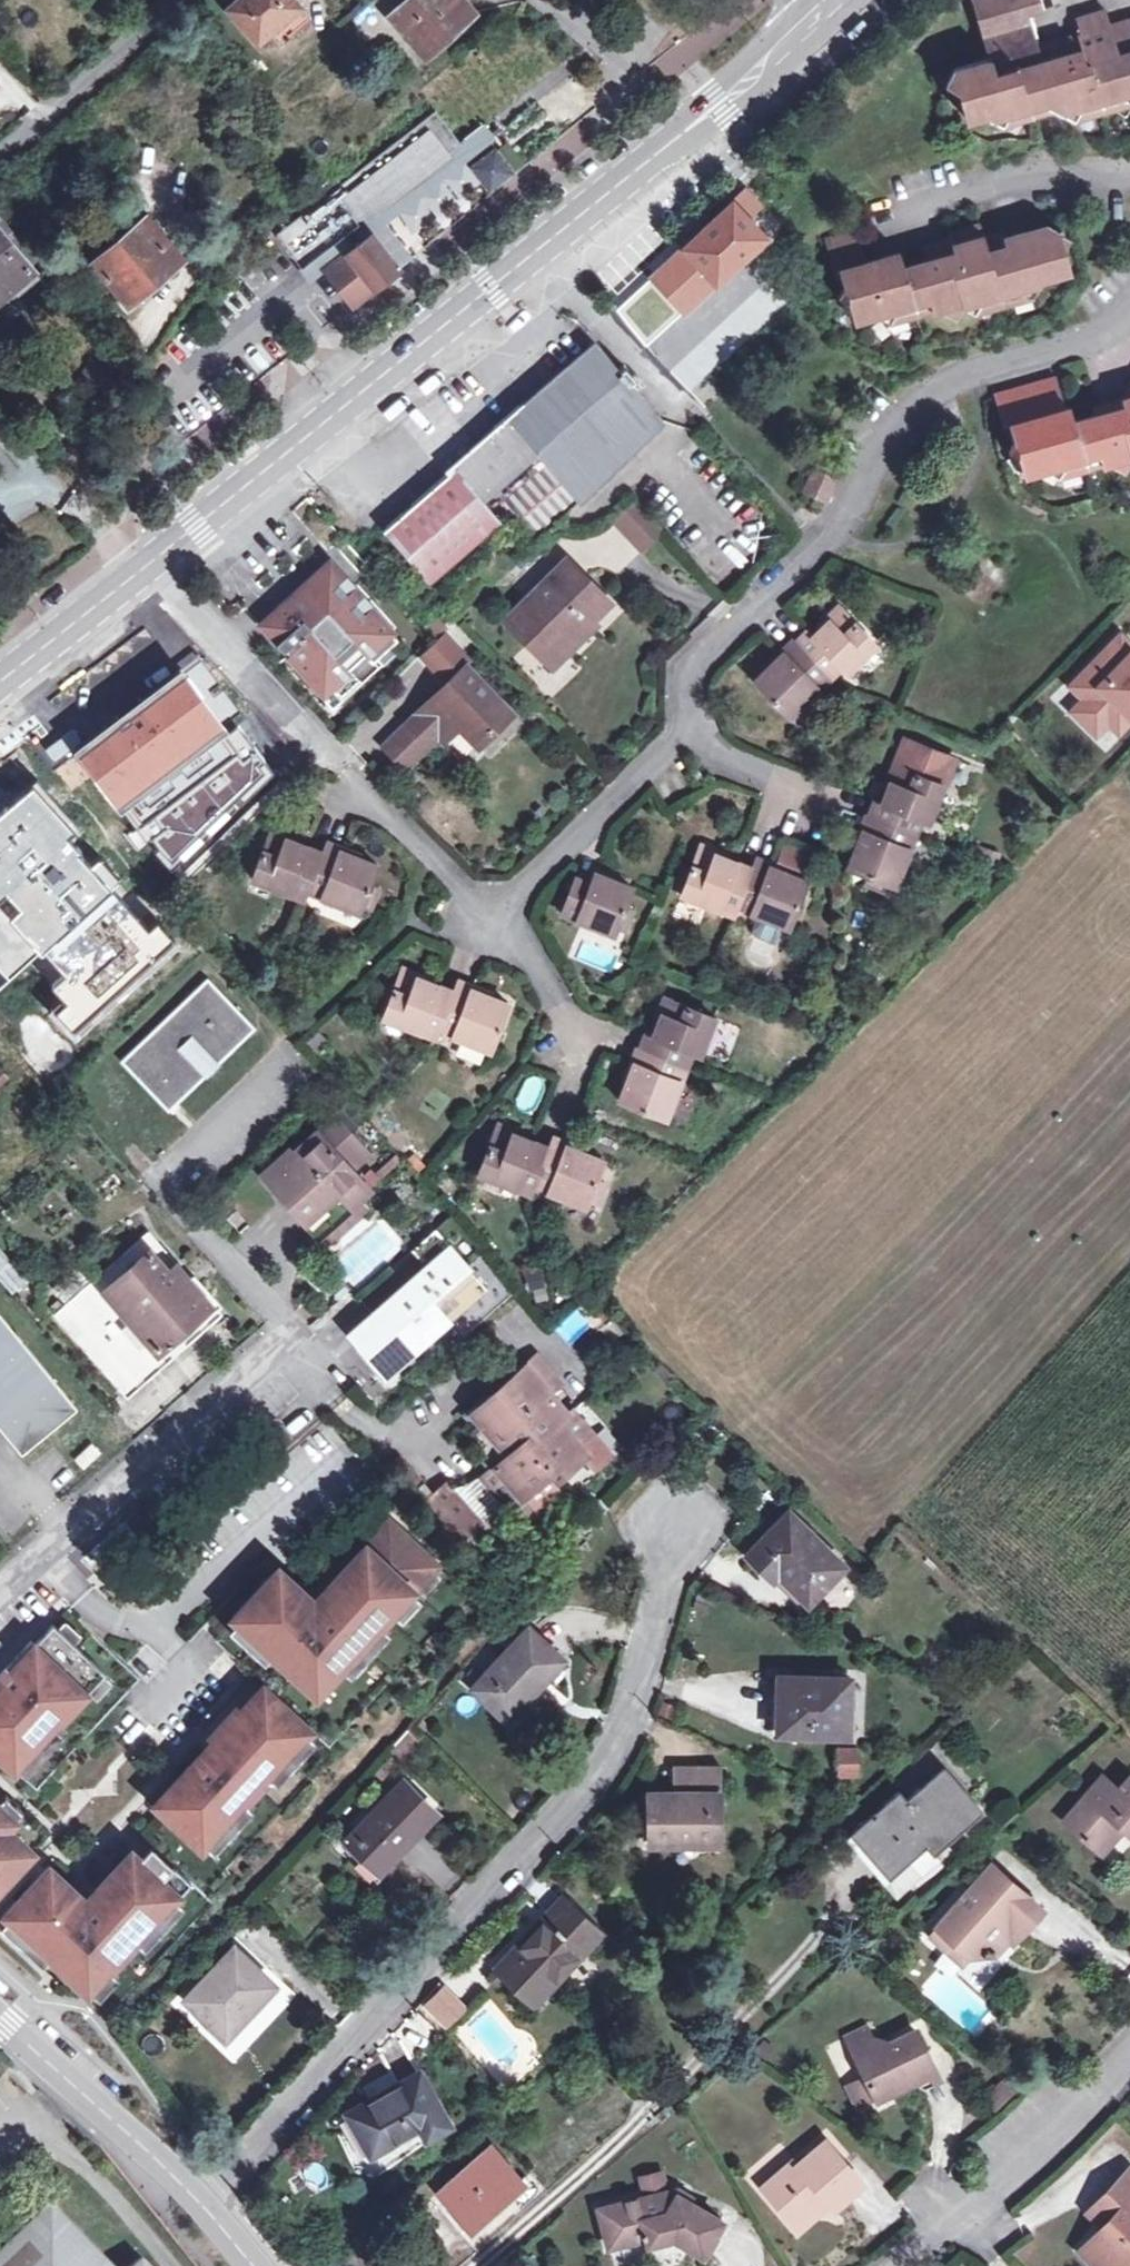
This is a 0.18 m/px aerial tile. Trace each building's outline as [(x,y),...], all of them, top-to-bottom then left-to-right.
[(228,11),(258,46),(271,35),(282,46),(311,21),(294,0),(240,0),(228,11)] [(426,58),(475,15),(462,0),(408,0),(389,17),(426,58)] [(989,61),(954,70),(968,121),(986,116),(1014,131),(1021,117),(1054,108),(1085,128),(1090,112),(1111,107),(1125,116),(1129,106),(1129,17),(1109,22),(1105,6),(1076,15),(1080,31),(1035,42),(1029,16),(1044,12),(1040,0),(973,0),(987,53),(989,61)] [(386,225),(401,213),(417,216),(420,197),(439,200),(442,180),(459,179),(463,164),(496,138),(485,123),(461,141),(438,112),(278,234),(313,280),(326,270),(353,305),(413,259),(386,225)] [(496,150),(472,166),(489,191),(513,175),(496,150)] [(768,234),(756,221),(750,215),(763,203),(746,185),(612,308),(647,346),(678,317),(684,323),(722,288),(716,282),(730,269),(768,234)] [(763,214),(756,221),(768,234),(775,226),(763,214)] [(118,281),(133,299),(182,257),(146,215),(93,261),(113,286),(118,281)] [(834,272),(841,270),(855,323),(876,317),(900,331),(905,320),(940,311),(942,315),(955,321),(962,309),(986,323),(993,310),(1015,304),(1026,310),(1042,282),(1070,274),(1057,232),(1045,225),(1012,233),(1002,235),(1004,244),(988,249),(980,224),(949,232),(954,250),(903,264),(900,254),(884,258),(864,264),(855,231),(825,240),(834,272)] [(23,268),(0,287),(0,302),(36,272),(0,231),(0,242),(23,268)] [(0,242),(0,287),(23,268),(0,242)] [(716,282),(722,288),(725,292),(739,278),(730,269),(716,282)] [(128,303),(133,299),(118,281),(113,286),(128,303)] [(458,472),(388,531),(430,582),(501,520),(528,551),(665,420),(599,344),(455,468),(458,472)] [(1010,425),(1027,479),(1048,473),(1071,486),(1077,476),(1110,466),(1126,475),(1129,468),(1129,385),(1122,400),(1123,407),(1074,420),(1070,408),(1064,410),(1053,378),(993,395),(1003,428),(1010,425)] [(821,518),(837,480),(814,470),(799,508),(821,518)] [(636,504),(616,524),(643,552),(664,532),(636,504)] [(554,667),(595,627),(591,622),(610,604),(567,562),(526,602),(508,620),(554,667)] [(399,642),(331,566),(263,629),(285,653),(287,652),(325,693),(330,688),(340,699),(361,682),(357,679),(399,642)] [(792,717),(825,686),(844,668),(850,673),(879,646),(842,608),(812,636),(807,631),(794,642),(793,641),(771,661),(774,664),(757,681),(792,717)] [(449,631),(419,656),(440,681),(470,655),(449,631)] [(1071,689),(1084,702),(1072,714),(1095,736),(1107,724),(1129,701),(1129,702),(1129,657),(1129,656),(1129,655),(1129,649),(1119,639),(1071,689)] [(216,690),(189,656),(150,686),(91,731),(64,756),(175,883),(278,780),(240,721),(216,690)] [(468,668),(418,715),(444,742),(459,728),(469,738),(478,748),(514,714),(468,668)] [(1129,721),(1129,702),(1129,701),(1107,724),(1117,734),(1129,721)] [(444,742),(418,715),(395,738),(425,769),(449,747),(444,742)] [(459,728),(444,742),(449,747),(454,752),(469,738),(459,728)] [(868,877),(865,885),(886,893),(887,891),(905,898),(918,868),(906,863),(923,820),(931,825),(945,787),(934,783),(945,756),(904,740),(894,766),(879,803),(874,802),(871,801),(865,814),(859,828),(863,829),(847,867),(868,877)] [(34,782),(0,814),(0,958),(75,1039),(181,941),(34,782)] [(254,881),(305,900),(308,892),(360,911),(362,906),(371,909),(379,887),(369,885),(377,865),(340,852),(343,846),(327,840),(322,854),(294,843),(296,839),(273,831),(254,881)] [(681,897),(733,917),(737,908),(758,916),(752,930),(755,936),(775,944),(781,942),(786,928),(789,929),(808,880),(756,859),(753,868),(726,858),(727,853),(702,843),(681,897)] [(815,856),(786,845),(780,860),(809,871),(815,856)] [(593,885),(576,879),(562,915),(615,936),(619,928),(626,930),(633,911),(625,908),(633,886),(597,873),(593,885)] [(384,1020),(437,1040),(439,1032),(491,1052),(509,1003),(471,988),(473,984),(459,980),(455,992),(418,978),(420,974),(404,968),(384,1020)] [(167,1111),(255,1028),(209,979),(123,1062),(167,1111)] [(651,1038),(645,1035),(640,1049),(636,1048),(630,1062),(633,1064),(620,1101),(669,1120),(694,1055),(700,1057),(716,1018),(666,999),(651,1038)] [(317,1234),(370,1188),(352,1169),(370,1155),(334,1116),(265,1177),(317,1234)] [(479,1175),(530,1196),(534,1188),(585,1209),(588,1202),(597,1205),(605,1181),(597,1178),(605,1159),(567,1144),(569,1141),(554,1135),(549,1148),(522,1137),(523,1133),(499,1124),(479,1175)] [(415,1167),(422,1161),(413,1150),(405,1157),(415,1167)] [(126,1394),(220,1313),(196,1285),(189,1291),(170,1270),(177,1264),(151,1234),(57,1313),(126,1394)] [(11,1296),(25,1285),(7,1261),(10,1259),(0,1246),(0,1280),(11,1296)] [(387,1375),(487,1286),(451,1247),(350,1334),(387,1375)] [(397,1274),(365,1298),(373,1308),(405,1285),(397,1274)] [(22,1451),(73,1409),(0,1321),(0,1424),(22,1451)] [(480,1481),(500,1504),(515,1491),(522,1499),(554,1471),(560,1478),(588,1454),(581,1448),(595,1435),(573,1410),(570,1414),(551,1394),(563,1384),(539,1358),(529,1368),(531,1369),(515,1383),(513,1381),(478,1410),(475,1406),(461,1417),(474,1431),(481,1423),(496,1440),(510,1455),(488,1473),(480,1481)] [(476,1458),(488,1473),(510,1455),(496,1440),(476,1458)] [(439,1483),(428,1493),(464,1535),(475,1525),(439,1483)] [(515,1491),(500,1504),(514,1519),(528,1506),(522,1499),(515,1491)] [(464,1535),(428,1493),(416,1503),(452,1545),(464,1535)] [(746,1554),(761,1568),(767,1562),(780,1575),(806,1602),(842,1564),(788,1512),(746,1554)] [(278,1570),(232,1620),(317,1698),(437,1568),(388,1523),(341,1573),(349,1579),(320,1609),(314,1603),(292,1627),(283,1619),(305,1595),(278,1570)] [(767,1562),(761,1568),(774,1581),(780,1575),(767,1562)] [(349,1579),(341,1573),(314,1603),(320,1609),(349,1579)] [(314,1603),(305,1595),(283,1619),(292,1627),(314,1603)] [(16,1771),(105,1674),(53,1626),(35,1646),(31,1642),(0,1676),(0,1757),(16,1771)] [(509,1720),(564,1660),(531,1629),(475,1689),(509,1720)] [(777,1733),(848,1735),(850,1677),(778,1676),(777,1733)] [(216,1744),(157,1808),(203,1851),(313,1732),(264,1688),(241,1713),(238,1710),(211,1739),(216,1744)] [(401,1763),(422,1739),(409,1726),(387,1750),(401,1763)] [(840,1771),(856,1772),(856,1756),(840,1756),(840,1771)] [(647,1790),(648,1835),(686,1835),(686,1844),(719,1844),(718,1765),(676,1766),(676,1790),(647,1790)] [(884,1878),(926,1841),(935,1850),(979,1810),(942,1768),(904,1801),(898,1794),(849,1837),(884,1878)] [(345,1839),(364,1857),(369,1851),(386,1867),(417,1833),(415,1831),(436,1809),(403,1779),(396,1786),(385,1776),(372,1789),(384,1800),(356,1827),(350,1823),(343,1830),(348,1836),(345,1839)] [(1096,1848),(1119,1822),(1125,1827),(1129,1832),(1129,1777),(1117,1789),(1103,1777),(1064,1820),(1096,1848)] [(33,1854),(8,1831),(16,1822),(0,1807),(0,1889),(33,1854)] [(1119,1822),(1096,1848),(1102,1852),(1125,1827),(1119,1822)] [(686,1835),(648,1835),(648,1845),(686,1844),(686,1835)] [(140,1860),(132,1853),(86,1902),(65,1925),(55,1916),(76,1893),(51,1869),(5,1918),(90,1996),(192,1884),(152,1848),(140,1860)] [(369,1851),(364,1857),(380,1873),(386,1867),(369,1851)] [(1010,1932),(1035,1904),(993,1867),(970,1892),(960,1903),(959,1901),(928,1935),(941,1946),(958,1945),(969,1955),(991,1953),(1010,1932)] [(55,1916),(65,1925),(86,1902),(76,1893),(55,1916)] [(535,2004),(602,1934),(562,1896),(495,1968),(535,2004)] [(1035,1904),(1010,1932),(1019,1939),(1042,1911),(1035,1904)] [(225,2036),(274,1985),(235,1947),(186,1999),(225,2036)] [(425,2006),(447,2027),(460,2014),(438,1993),(425,2006)] [(876,2051),(868,2034),(865,2029),(847,2039),(865,2078),(848,2087),(857,2108),(912,2082),(934,2071),(915,2032),(893,2043),(876,2051)] [(893,2043),(868,2034),(876,2051),(893,2043)] [(934,2071),(912,2082),(924,2090),(940,2082),(934,2071)] [(371,2155),(420,2126),(426,2138),(449,2125),(418,2072),(347,2111),(371,2155)] [(763,2186),(795,2224),(827,2198),(832,2205),(834,2207),(864,2182),(828,2139),(797,2165),(793,2161),(763,2186)] [(470,2227),(522,2181),(491,2146),(439,2191),(470,2227)] [(1079,2250),(1093,2264),(1102,2256),(1110,2265),(1128,2264),(1129,2262),(1129,2169),(1129,2168),(1107,2192),(1122,2206),(1102,2226),(1079,2250)] [(702,2253),(713,2234),(722,2219),(673,2191),(600,2208),(609,2246),(646,2236),(648,2244),(673,2237),(702,2253)] [(1102,2226),(1122,2206),(1107,2192),(1087,2212),(1102,2226)] [(827,2198),(795,2224),(800,2232),(832,2205),(827,2198)] [(50,2201),(0,2248),(0,2265),(112,2265),(50,2201)] [(721,2239),(713,2234),(702,2253),(709,2258),(721,2239)] [(138,2256),(129,2265),(148,2265),(138,2256)] [(1093,2264),(1095,2265),(1109,2265),(1110,2265),(1102,2256),(1093,2264)]
